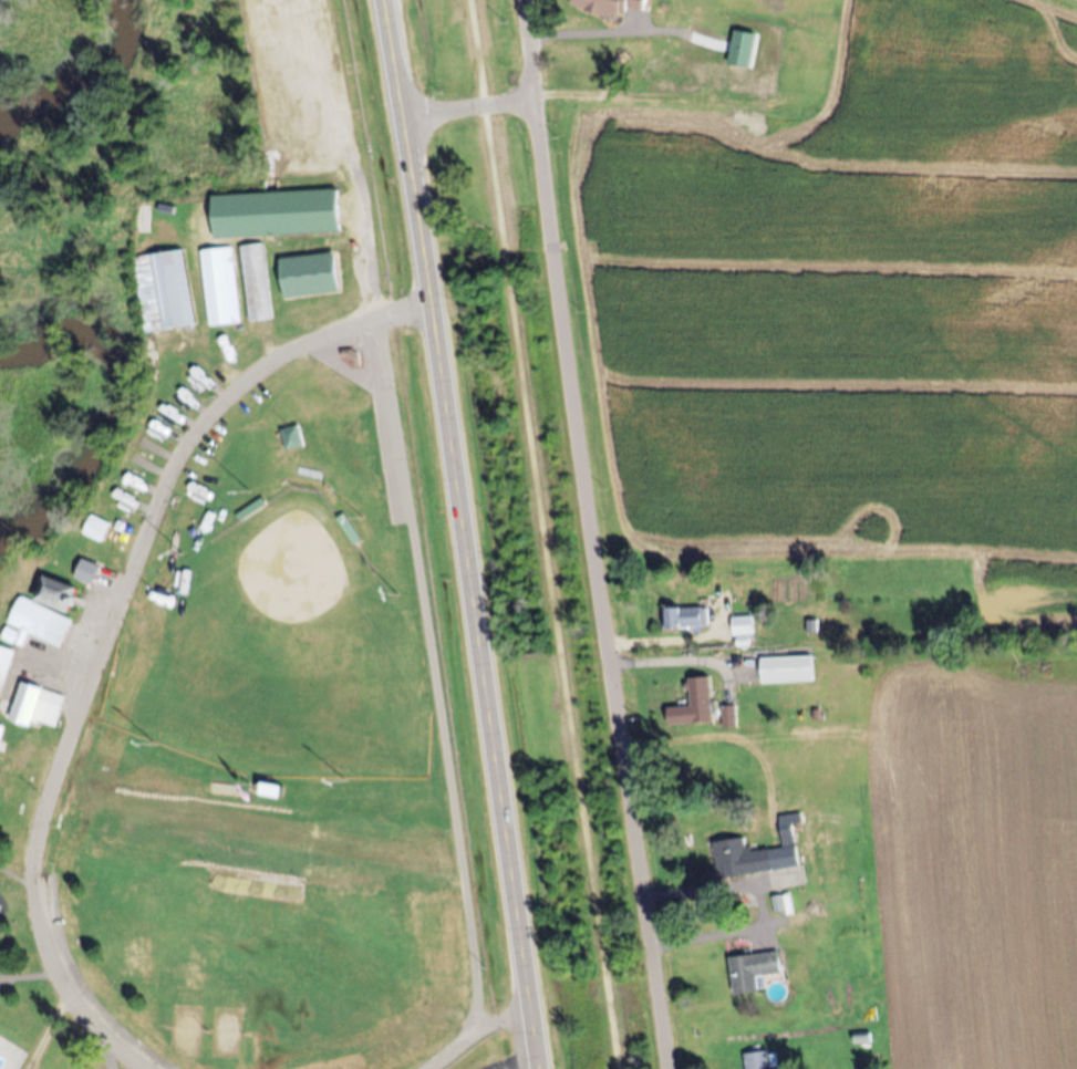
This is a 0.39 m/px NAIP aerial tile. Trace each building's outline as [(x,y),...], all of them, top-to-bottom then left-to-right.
[(650,0),(574,0),(572,9),(625,20),(627,8),(648,13),(650,0)] [(783,31),(735,24),(727,86),(775,92),(783,31)] [(347,238),(346,214),(357,213),(356,191),(273,193),(273,219),(282,218),(283,241),(347,238)] [(256,219),(255,196),(198,198),(198,221),(256,219)] [(274,319),(266,244),(243,246),(251,321),(274,319)] [(242,323),(235,248),(204,251),(211,326),(242,323)] [(198,324),(186,249),(134,257),(147,332),(198,324)] [(305,446),(300,425),(283,429),(288,450),(305,446)] [(103,543),(112,525),(93,515),(84,533),(103,543)] [(357,543),(363,539),(345,515),(339,520),(357,543)] [(100,567),(85,559),(76,576),(92,584),(100,567)] [(79,586),(44,576),(37,601),(72,611),(79,586)] [(9,627),(63,646),(74,617),(20,598),(9,627)] [(668,626),(710,626),(710,607),(668,607),(668,626)] [(734,616),(734,635),(754,635),(754,616),(734,616)] [(0,645),(0,698),(2,699),(16,649),(0,645)] [(814,655),(762,656),(763,682),(814,681),(814,655)] [(713,721),(712,676),(691,677),(692,721),(713,721)] [(57,727),(67,695),(23,681),(11,720),(31,727),(34,719),(57,727)] [(8,743),(2,741),(6,727),(0,725),(0,774),(8,743)] [(282,795),(283,783),(263,782),(262,794),(282,795)] [(800,867),(794,815),(781,816),(785,846),(748,851),(746,838),(715,841),(719,877),(800,867)] [(760,994),(758,975),(782,973),(781,952),(731,957),(735,996),(760,994)] [(771,1050),(745,1054),(747,1068),(773,1068),(771,1050)]
